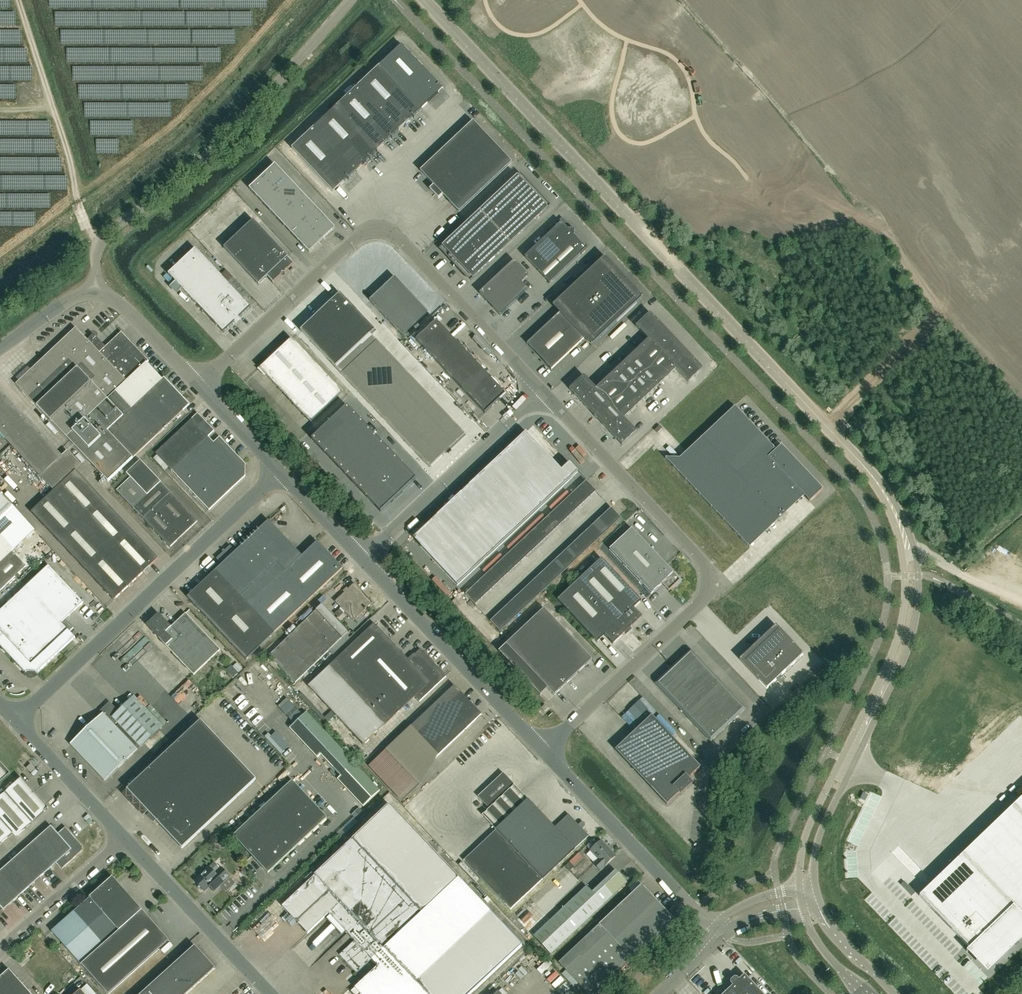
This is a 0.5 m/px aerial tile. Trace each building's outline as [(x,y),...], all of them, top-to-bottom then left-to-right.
[(291,148),(333,192),(443,89),(401,45),(291,148)] [(473,121),(420,171),(434,185),(430,189),(438,198),(442,195),(459,212),(512,162),(473,121)] [(262,176),(270,184),(281,173),(282,172),(275,164),(262,176)] [(282,172),(281,173),(270,184),(277,191),(289,179),(282,172)] [(518,175),(441,247),(443,249),(444,249),(448,253),(448,254),(449,254),(452,257),(451,257),(452,258),(462,268),(462,269),(463,269),(466,272),(465,272),(466,273),(471,277),(470,278),(472,280),(548,208),(547,206),(546,206),(542,202),(542,201),(542,200),(541,201),(538,198),(539,197),(538,197),(528,187),(528,186),(528,185),(527,186),(524,183),(525,182),(524,182),(523,182),(519,178),(520,177),(518,175)] [(256,196),(270,184),(262,176),(249,189),(256,196)] [(289,179),(277,191),(284,199),(296,187),(289,179)] [(256,196),(263,204),(277,191),(270,184),(256,196)] [(290,206),(303,194),(296,187),(284,199),(290,206)] [(284,199),(277,191),(263,204),(270,211),(284,199)] [(290,206),(297,214),(310,202),(303,194),(290,206)] [(270,211),(277,219),(290,206),(284,199),(270,211)] [(304,221),(317,209),(310,202),(297,214),(304,221)] [(297,214),(290,206),(277,219),(284,226),(297,214)] [(304,221),(311,229),(324,217),(317,209),(304,221)] [(284,226),(291,234),(304,221),(297,214),(284,226)] [(324,217),(311,229),(322,240),(335,228),(324,217)] [(273,283),(280,277),(281,276),(281,275),(281,274),(282,273),(285,273),(285,274),(285,275),(286,275),(285,274),(285,273),(286,272),(286,271),(294,264),(294,263),(293,264),(288,258),(288,257),(253,220),(260,227),(231,255),(224,247),(224,248),(258,285),(267,277),(273,283),(272,283),(273,283)] [(291,234),(298,241),(311,229),(304,221),(291,234)] [(556,226),(556,227),(525,257),(550,283),(581,254),(582,254),(582,253),(588,248),(585,245),(584,246),(574,236),(574,229),(568,229),(561,222),(557,227),(556,226)] [(322,240),(311,229),(298,241),(309,253),(322,240)] [(168,274),(182,289),(224,333),(251,308),(195,249),(168,274)] [(593,344),(641,299),(640,298),(638,300),(602,261),(603,259),(555,304),(557,303),(563,309),(527,344),(528,344),(551,369),(588,335),(594,342),(592,343),(593,344)] [(479,293),(500,315),(528,289),(521,282),(528,275),(514,260),(479,293)] [(370,301),(403,336),(428,312),(395,277),(370,301)] [(340,293),(300,330),(301,331),(335,367),(355,389),(430,468),(465,435),(390,356),(370,334),(375,330),(347,300),(340,293)] [(688,382),(695,376),(703,369),(650,313),(636,326),(648,339),(596,389),(584,375),(569,389),(622,445),(636,431),(624,418),(676,369),(688,382)] [(436,321),(416,340),(485,413),(505,394),(436,321)] [(16,384),(71,442),(150,367),(147,363),(148,361),(129,340),(126,343),(119,335),(105,347),(101,343),(100,342),(99,342),(99,341),(98,341),(97,342),(96,342),(96,343),(93,340),(96,337),(94,334),(87,340),(76,328),(16,384)] [(310,423),(342,393),(292,339),(260,369),(310,423)] [(162,380),(150,367),(71,442),(108,482),(189,405),(164,378),(162,380)] [(61,455),(0,390),(0,434),(39,476),(61,455)] [(336,430),(354,413),(347,406),(329,422),(336,430)] [(778,519),(779,520),(787,512),(778,503),(796,487),(810,502),(822,490),(821,490),(811,479),(812,478),(809,475),(807,476),(780,447),(780,446),(776,450),(735,406),(702,437),(701,436),(701,437),(702,437),(672,465),(741,539),(747,545),(748,544),(742,537),(771,511),(778,519)] [(155,452),(182,481),(209,509),(245,475),(245,464),(219,436),(207,447),(202,441),(214,430),(198,413),(155,452)] [(343,437),(361,420),(354,413),(336,430),(343,437)] [(361,420),(343,437),(350,444),(368,428),(361,420)] [(336,430),(329,422),(312,439),(319,446),(336,430)] [(350,444),(357,452),(375,435),(368,428),(350,444)] [(319,446),(326,454),(343,437),(336,430),(319,446)] [(457,585),(578,472),(569,463),(561,470),(526,432),(413,538),(457,585)] [(382,442),(375,435),(357,452),(364,459),(382,442)] [(343,437),(326,454),(333,461),(350,444),(343,437)] [(371,466),(389,450),(382,442),(364,459),(371,466)] [(357,452),(350,444),(333,461),(340,468),(357,452)] [(389,450),(371,466),(378,474),(395,457),(389,450)] [(61,455),(39,476),(38,477),(52,491),(31,511),(114,599),(158,557),(76,470),(80,465),(67,451),(61,455)] [(357,452),(340,468),(346,476),(364,459),(357,452)] [(402,464),(395,457),(378,474),(385,481),(402,464)] [(127,472),(131,476),(117,489),(170,546),(197,520),(160,480),(140,458),(127,472)] [(371,466),(364,459),(346,476),(353,483),(371,466)] [(385,481),(367,497),(381,512),(416,479),(402,464),(385,481)] [(360,490),(378,474),(371,466),(353,483),(360,490)] [(385,481),(378,474),(360,490),(367,497),(385,481)] [(475,605),(596,491),(586,481),(465,594),(475,605)] [(27,566),(13,551),(35,530),(0,493),(0,591),(27,566)] [(500,632),(621,518),(611,508),(490,621),(500,632)] [(231,545),(223,553),(217,558),(222,564),(187,597),(246,659),(343,567),(318,541),(302,556),(269,520),(236,551),(231,545)] [(609,549),(651,594),(662,584),(669,591),(681,580),(632,528),(609,549)] [(579,579),(629,632),(633,629),(631,627),(642,617),(634,608),(641,601),(601,558),(579,579)] [(0,611),(0,646),(25,673),(27,671),(34,672),(36,674),(75,637),(68,630),(61,623),(83,602),(49,565),(0,611)] [(629,632),(579,579),(557,600),(597,642),(605,635),(613,644),(624,634),(626,635),(629,632)] [(360,614),(373,602),(355,583),(337,601),(350,614),(355,609),(360,614)] [(322,603),(316,609),(269,654),(296,681),(349,631),(322,603)] [(544,608),(499,651),(540,695),(548,688),(554,695),(592,659),(544,608)] [(194,674),(220,649),(186,613),(172,626),(159,613),(147,624),(194,674)] [(446,676),(421,648),(409,659),(374,623),(308,685),(364,744),(415,695),(420,701),(446,676)] [(803,654),(776,625),(739,659),(767,688),(803,654)] [(112,659),(121,650),(117,647),(108,656),(112,659)] [(655,683),(710,742),(746,708),(691,649),(655,683)] [(233,678),(239,673),(232,666),(226,671),(233,678)] [(579,693),(589,683),(586,679),(576,690),(579,693)] [(418,784),(438,755),(482,714),(455,685),(411,726),(386,749),(368,766),(400,801),(418,784)] [(126,737),(129,734),(140,747),(162,726),(134,696),(118,711),(110,701),(100,710),(103,713),(70,743),(104,780),(137,749),(126,737)] [(307,712),(290,727),(318,757),(321,754),(341,775),(338,778),(364,805),(381,790),(307,712)] [(687,780),(700,767),(652,715),(615,750),(667,805),(680,792),(677,789),(687,779),(687,780)] [(182,849),(255,779),(200,720),(126,789),(182,849)] [(63,748),(66,752),(73,747),(70,743),(63,748)] [(0,763),(0,782),(9,773),(0,763)] [(30,773),(35,769),(30,764),(26,768),(30,773)] [(490,807),(514,783),(503,771),(478,795),(490,807)] [(22,777),(0,797),(0,818),(3,821),(35,793),(22,777)] [(292,781),(233,836),(268,874),(327,819),(292,781)] [(48,808),(35,793),(3,821),(13,833),(16,837),(48,808)] [(919,896),(969,948),(966,951),(968,952),(971,949),(973,947),(989,962),(1021,930),(1021,797),(919,896)] [(543,878),(589,835),(568,813),(555,826),(528,798),(495,830),(464,859),(511,908),(543,878)] [(522,945),(491,912),(459,878),(389,804),(314,875),(315,875),(282,906),(307,933),(328,913),(354,940),(339,955),(357,973),(371,959),(378,966),(354,988),(360,993),(470,993),(522,945)] [(3,821),(0,818),(0,844),(13,833),(3,821)] [(3,910),(56,864),(62,870),(82,852),(82,851),(82,850),(83,848),(82,846),(65,828),(58,834),(51,827),(0,871),(0,906),(3,910)] [(605,866),(615,856),(600,840),(590,850),(599,859),(594,864),(600,870),(605,866)] [(219,870),(215,874),(209,867),(194,881),(199,886),(198,888),(201,891),(203,890),(204,892),(209,887),(213,892),(220,886),(229,877),(225,872),(222,869),(220,869),(219,870)] [(551,954),(627,882),(619,873),(596,895),(587,886),(534,936),(551,954)] [(106,884),(52,932),(80,965),(81,963),(108,993),(109,993),(169,942),(142,910),(119,885),(119,884),(113,878),(106,884)] [(644,886),(641,884),(559,962),(567,970),(562,974),(575,987),(579,983),(589,993),(595,993),(630,962),(631,963),(676,921),(644,886)] [(53,959),(52,946),(41,947),(42,960),(53,959)] [(195,946),(187,953),(208,975),(215,968),(195,946)] [(180,959),(200,982),(208,975),(187,953),(180,959)] [(172,966),(193,988),(200,982),(180,959),(172,966)] [(172,966),(165,973),(184,993),(187,993),(193,988),(172,966)] [(9,970),(0,977),(0,993),(30,993),(9,970)] [(171,993),(184,993),(165,973),(158,979),(171,993)] [(744,974),(738,980),(736,978),(734,978),(731,981),(731,983),(733,985),(724,993),(764,993),(744,974)] [(158,993),(171,993),(158,979),(150,986),(158,993)] [(144,993),(158,993),(150,986),(143,992),(144,993)]
